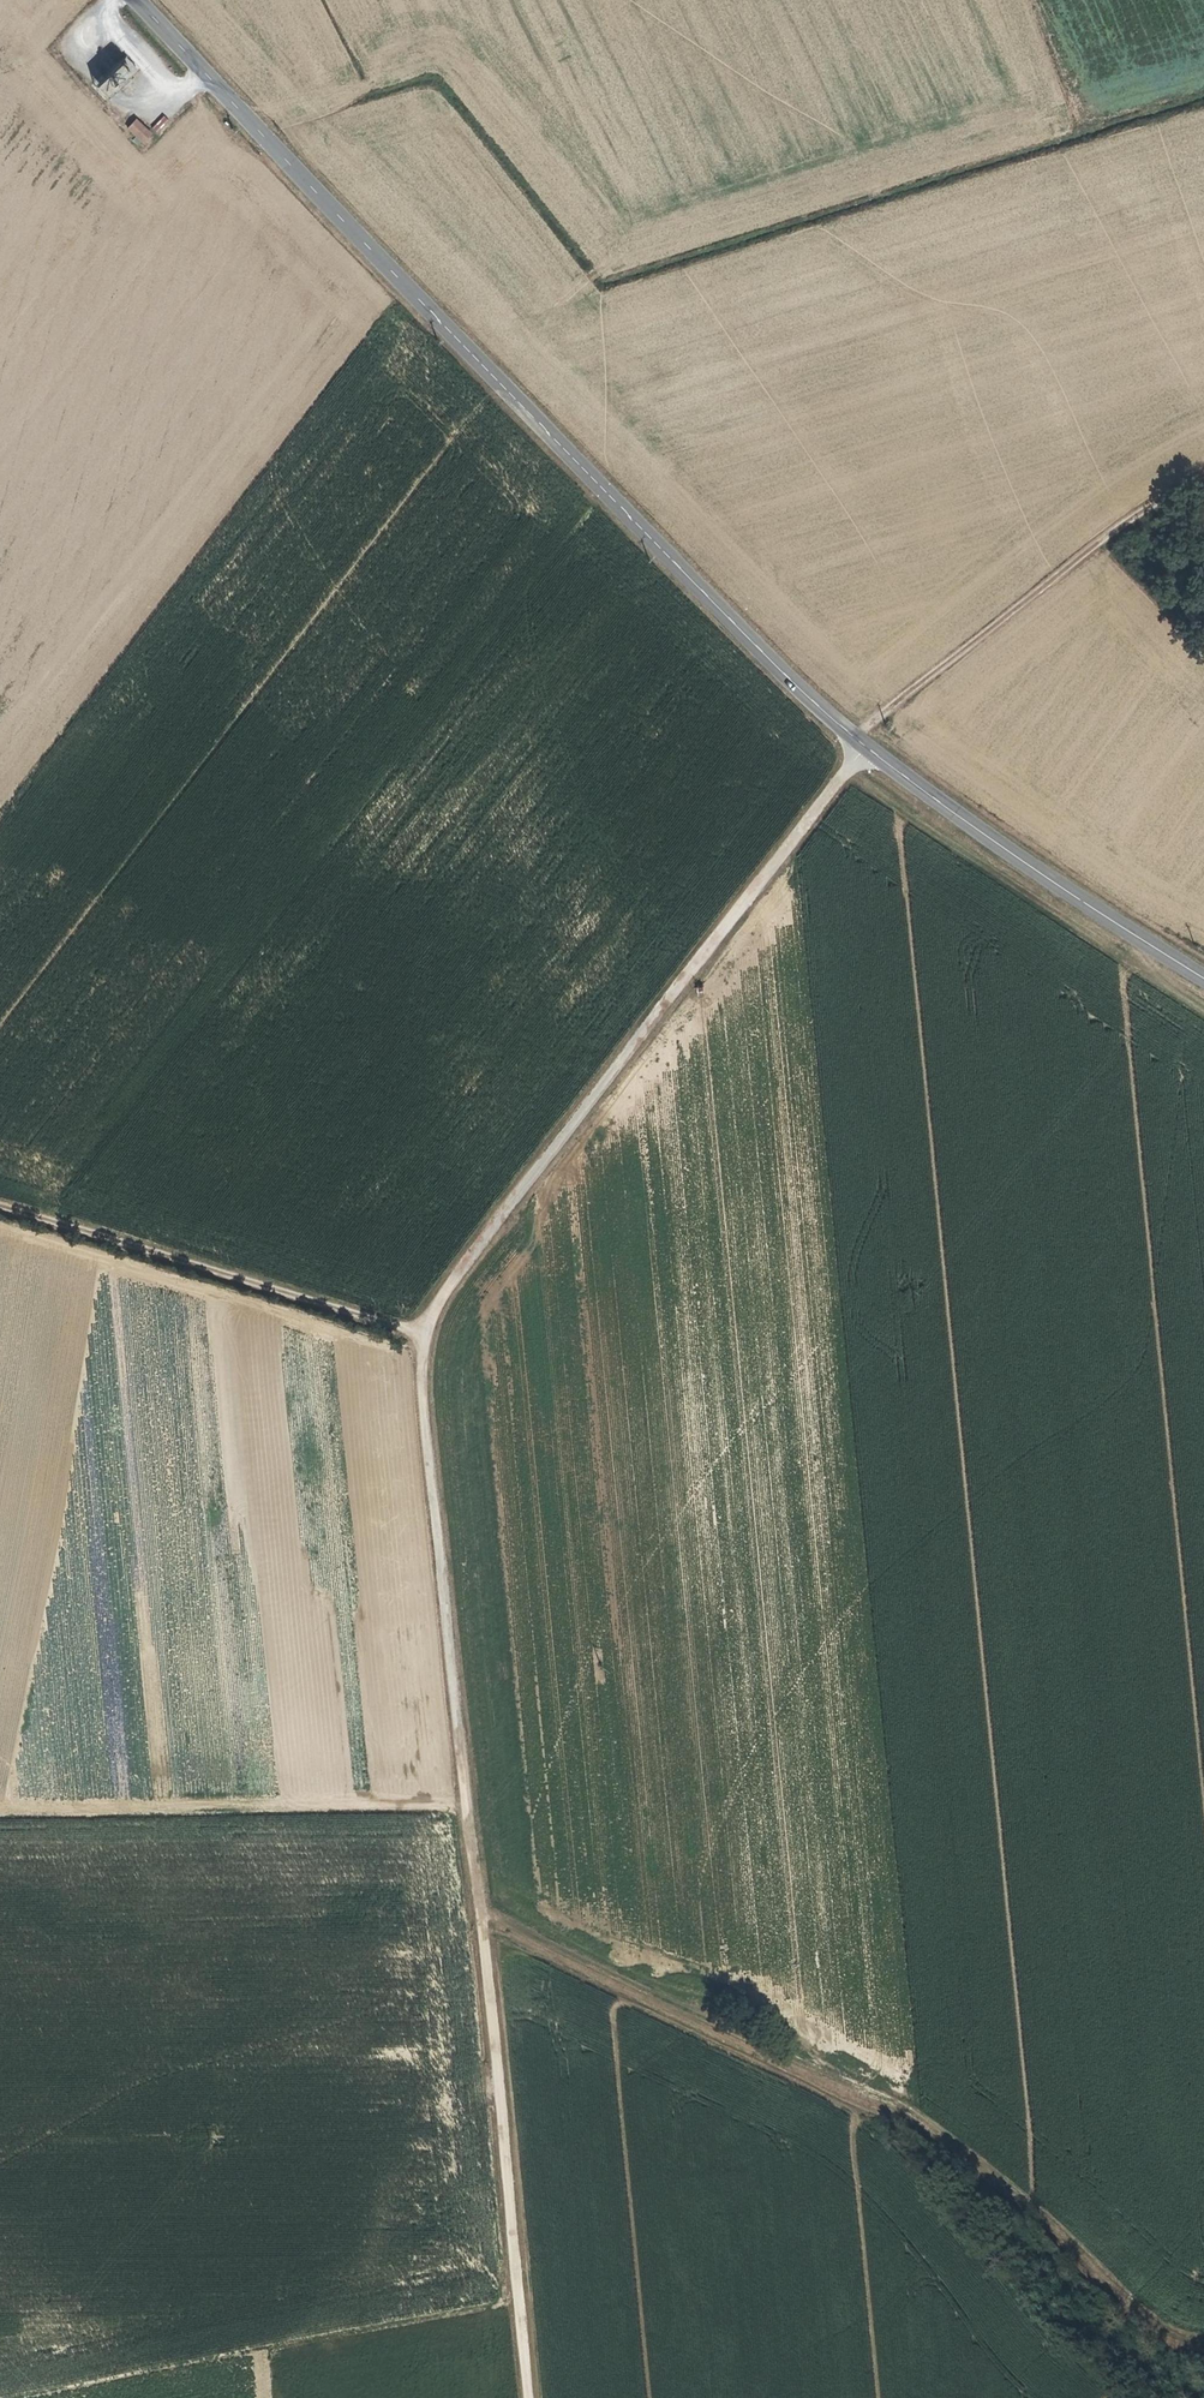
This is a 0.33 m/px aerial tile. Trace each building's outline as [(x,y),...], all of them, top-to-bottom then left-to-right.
[(118,84),(125,79),(111,69),(108,73),(118,84)] [(118,84),(108,73),(94,85),(105,96),(118,84)] [(150,132),(135,118),(127,127),(142,141),(150,132)]
